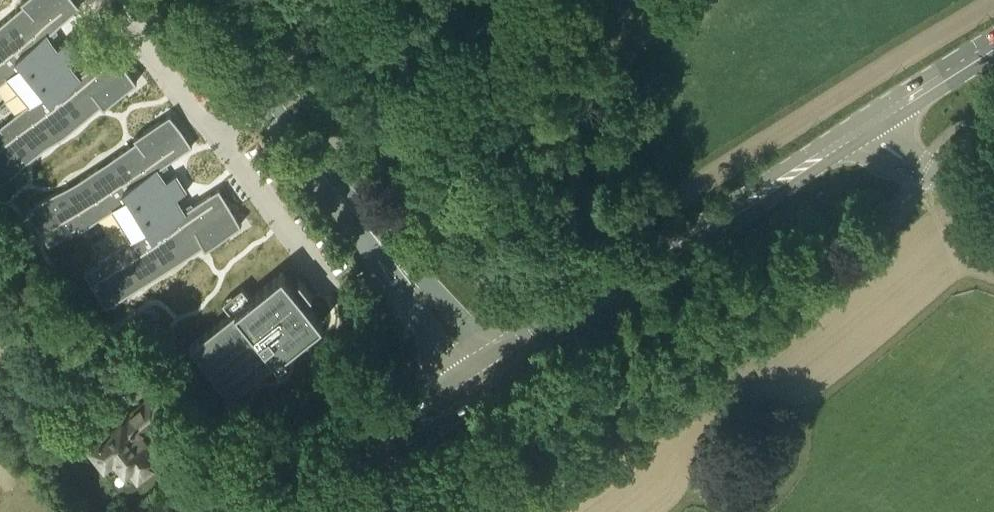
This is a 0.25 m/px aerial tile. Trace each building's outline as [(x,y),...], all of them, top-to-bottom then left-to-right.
[(0,24),(0,84),(7,78),(28,103),(0,126),(0,129),(1,131),(0,131),(0,184),(1,184),(102,102),(104,105),(138,78),(111,45),(108,48),(104,51),(87,65),(85,63),(78,68),(71,59),(80,52),(68,37),(58,44),(51,35),(58,30),(56,27),(73,13),(73,14),(77,10),(80,7),(74,0),(23,0),(20,2),(23,6),(0,24)] [(136,140),(26,210),(49,245),(78,226),(80,230),(112,210),(130,237),(98,258),(100,261),(84,272),(101,298),(101,299),(104,303),(106,306),(203,244),(205,247),(242,224),(219,189),(216,191),(211,194),(193,206),(191,203),(183,208),(177,198),(187,192),(177,176),(167,182),(160,172),(168,167),(166,165),(185,153),(189,150),(193,148),(170,113),(134,136),(136,140)] [(231,313),(190,345),(198,355),(213,374),(231,396),(263,369),(276,359),(279,363),(287,356),(286,354),(285,352),(290,348),(291,348),(299,341),(323,322),(305,300),(293,284),(282,271),(251,296),(231,313)] [(152,306),(94,350),(101,361),(160,316),(152,306)] [(119,358),(136,380),(162,359),(145,338),(119,358)] [(132,398),(121,383),(109,392),(121,407),(132,398)] [(166,415),(152,397),(90,447),(106,466),(115,459),(126,472),(131,468),(139,478),(161,460),(149,445),(154,440),(147,431),(166,415)]
